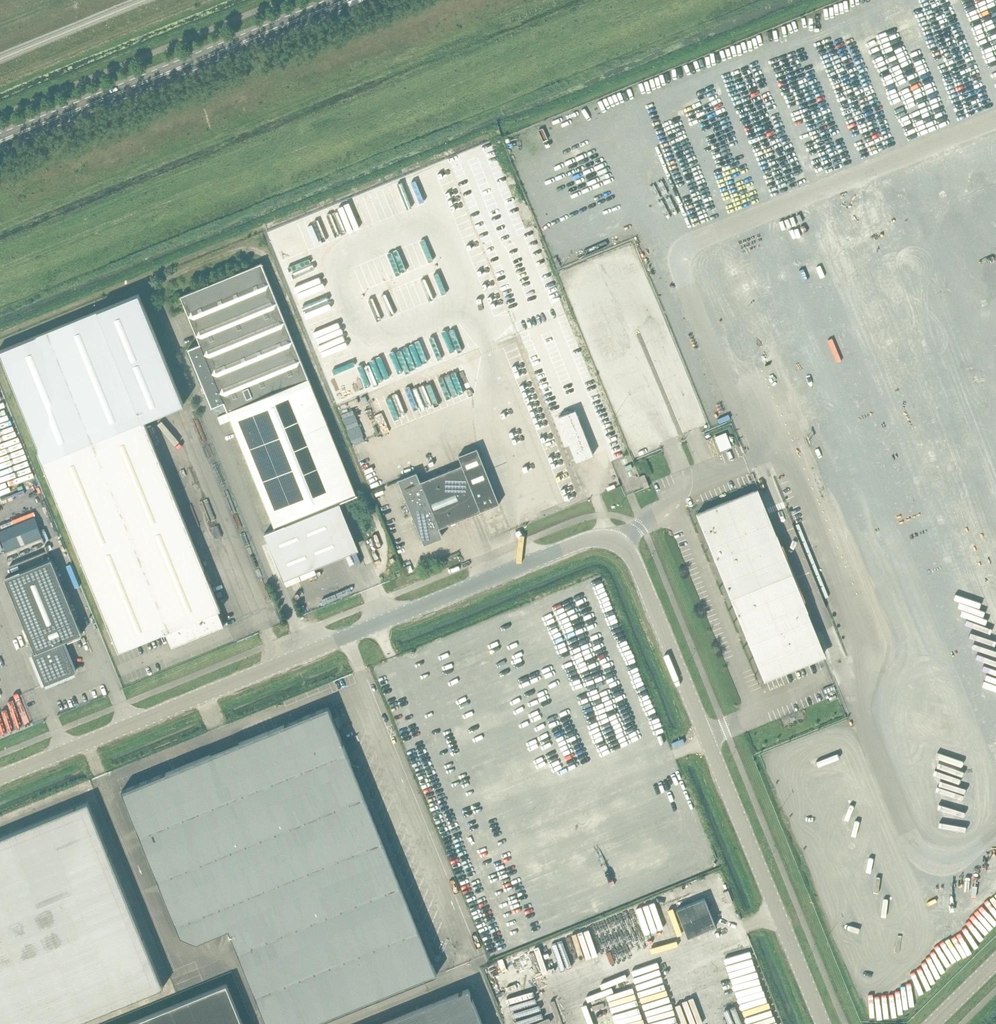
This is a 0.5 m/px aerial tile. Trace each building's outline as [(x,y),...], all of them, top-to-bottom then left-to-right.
[(356,495),(261,263),(180,296),(200,344),(188,349),(212,407),(224,402),(275,527),(274,528),(274,529),(357,495),(357,494),(356,495)] [(143,421),(184,404),(139,293),(0,350),(0,359),(42,462),(96,596),(119,651),(166,632),(172,647),(224,626),(218,611),(220,610),(143,421)] [(559,416),(576,461),(593,454),(576,410),(559,416)] [(499,504),(477,447),(458,455),(462,465),(421,481),(417,472),(398,480),(424,545),(443,537),(439,528),(499,504)] [(644,488),(649,486),(644,474),(639,476),(644,488)] [(703,511),(697,513),(762,674),(765,680),(770,678),(822,657),(819,651),(804,613),(768,628),(764,621),(758,623),(730,553),(772,535),(754,490),(703,511)] [(42,529),(56,524),(47,500),(33,506),(42,529)] [(322,511),(322,564),(367,547),(349,500),(328,508),(329,508),(322,511)] [(0,531),(0,540),(5,552),(42,536),(34,517),(0,531)] [(52,538),(64,533),(61,527),(50,532),(52,538)] [(804,613),(772,535),(730,553),(758,623),(764,621),(768,628),(804,613)] [(64,680),(65,679),(64,677),(75,672),(63,642),(82,633),(52,559),(5,578),(36,652),(32,654),(45,684),(56,680),(57,682),(58,682),(58,681),(64,679),(64,680)] [(335,581),(320,585),(322,590),(336,586),(335,581)] [(234,623),(213,631),(216,638),(237,630),(234,623)] [(185,700),(199,695),(197,690),(183,695),(185,700)] [(422,921),(414,918),(418,910),(410,907),(413,899),(405,896),(409,888),(401,885),(404,877),(396,874),(400,866),(392,862),(395,855),(387,851),(391,844),(383,840),(386,832),(378,829),(382,821),(374,818),(377,810),(369,807),(373,799),(365,796),(368,788),(360,785),(364,777),(356,773),(359,766),(351,762),(328,706),(122,790),(180,934),(197,942),(229,929),(268,1023),(313,1023),(437,974),(432,963),(436,955),(428,951),(431,944),(423,940),(427,932),(419,929),(422,921)] [(163,986),(88,802),(0,838),(0,1023),(71,1023),(163,986)] [(709,912),(700,889),(666,903),(675,925),(709,912)] [(629,915),(631,935),(639,934),(638,914),(629,915)] [(612,939),(621,936),(617,923),(607,927),(612,939)] [(593,947),(598,943),(606,955),(614,950),(603,932),(589,941),(593,947)] [(510,954),(504,956),(509,967),(514,966),(510,954)] [(227,983),(126,1023),(243,1023),(227,983)] [(468,988),(381,1023),(483,1023),(468,988)] [(523,1009),(519,1010),(516,1002),(506,1005),(510,1016),(518,1013),(520,1018),(526,1016),(523,1009)]
